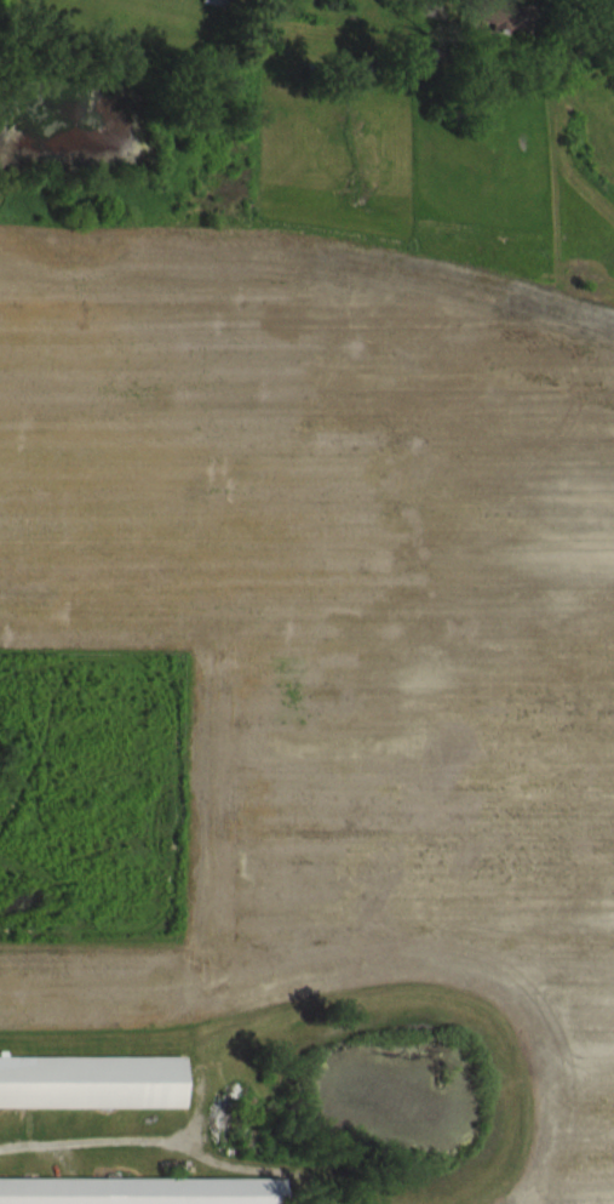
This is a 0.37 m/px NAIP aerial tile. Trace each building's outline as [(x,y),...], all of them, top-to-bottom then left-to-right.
[(491,12),(487,37),(504,40),(503,44),(538,50),(543,22),(491,12)] [(0,1074),(0,1125),(196,1124),(196,1073),(0,1074)] [(292,1195),(0,1195),(0,1203),(292,1203),(292,1195)]
